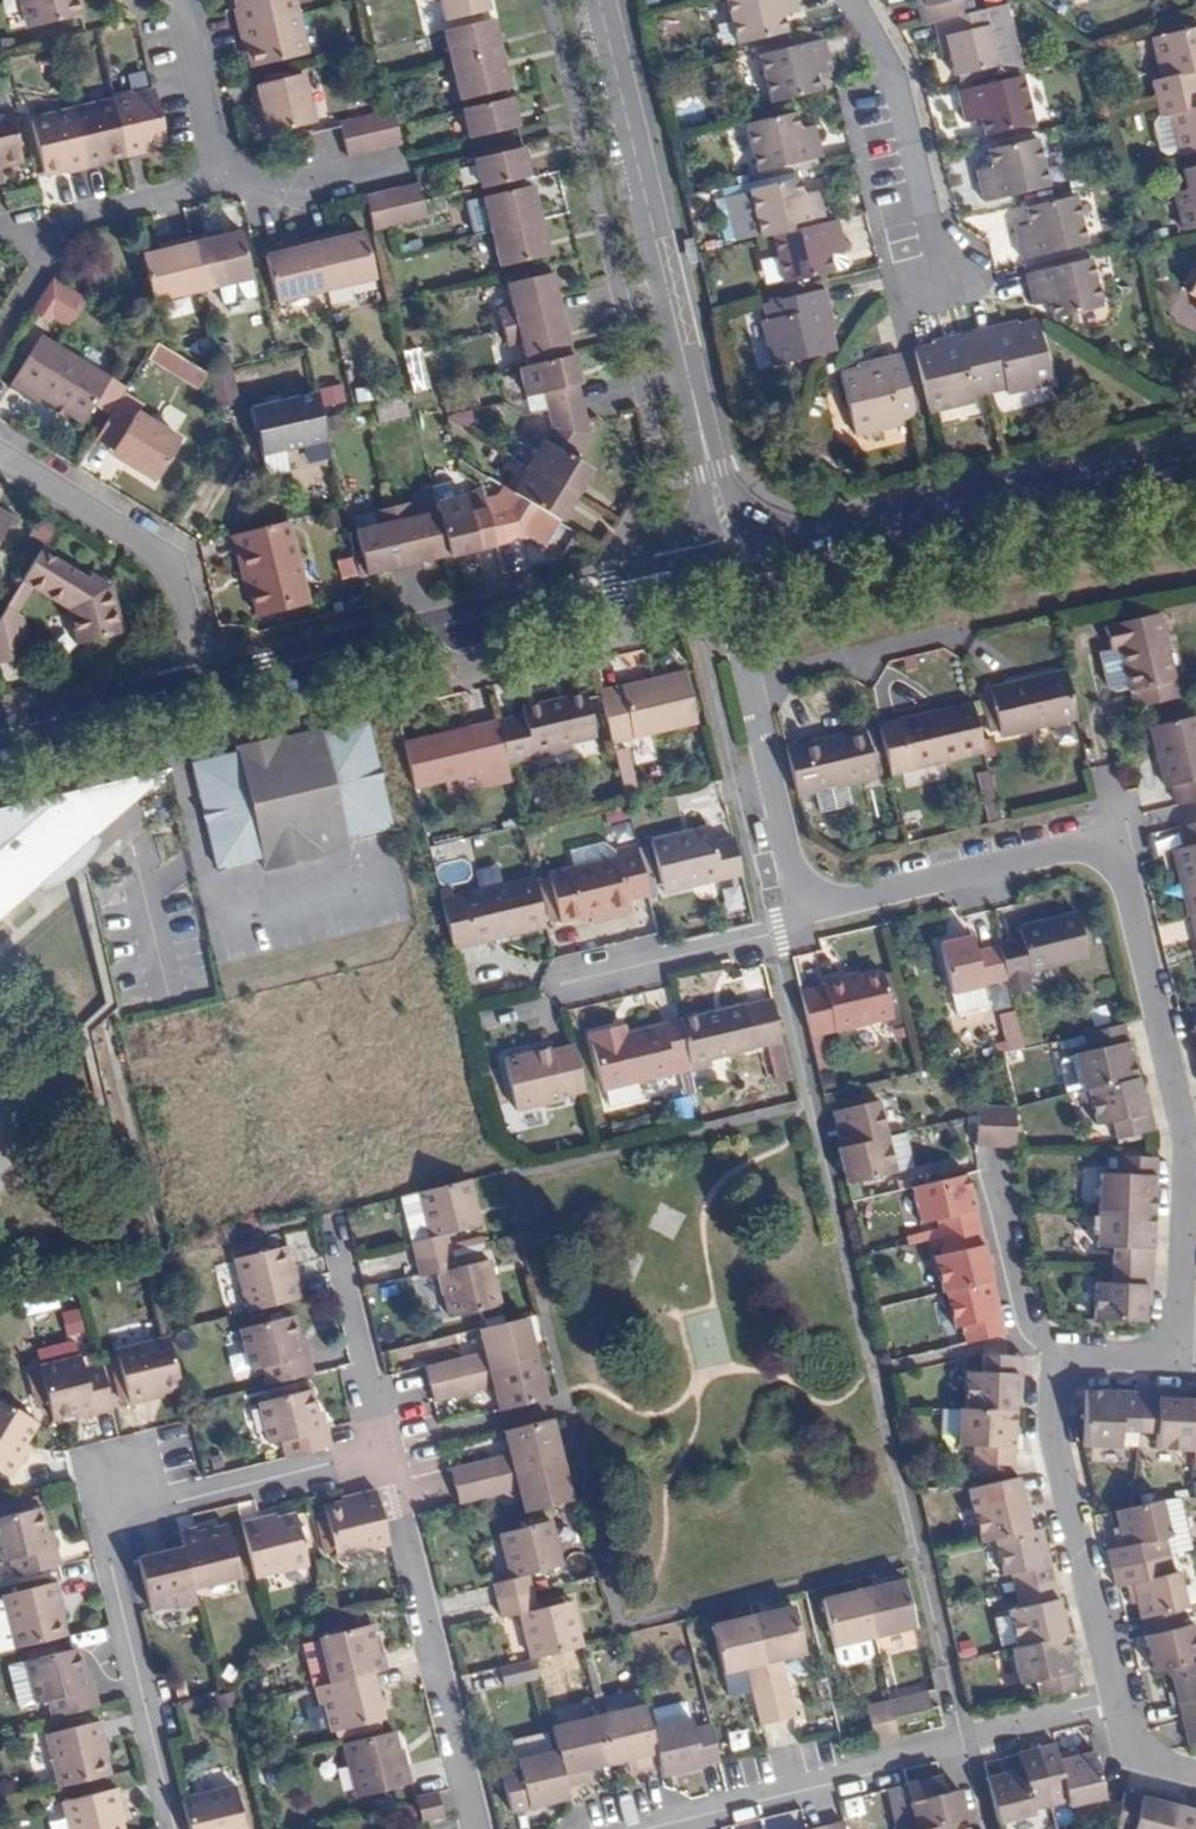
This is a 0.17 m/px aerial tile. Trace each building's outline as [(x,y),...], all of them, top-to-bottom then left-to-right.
[(27,27),(81,15),(77,0),(21,0),(27,27)] [(239,8),(233,9),(235,16),(238,27),(297,13),(294,0),(237,0),(239,8)] [(445,21),(490,11),(487,0),(441,0),(445,21)] [(796,0),(729,0),(739,44),(785,33),(783,17),(799,13),(796,0)] [(970,13),(967,0),(923,0),(923,4),(915,6),(918,26),(929,23),(970,13)] [(988,27),(984,9),(970,13),(929,23),(932,39),(942,37),(950,74),(956,73),(991,65),(996,64),(988,27)] [(305,53),(297,13),(238,27),(240,35),(242,46),(247,45),(253,67),(305,53)] [(492,20),(444,31),(453,66),(500,55),(492,20)] [(1008,22),(988,27),(996,64),(1017,59),(1008,22)] [(1156,39),(1165,80),(1155,83),(1158,99),(1195,90),(1195,88),(1193,74),(1195,73),(1195,30),(1156,39)] [(762,60),(795,53),(793,46),(760,54),(762,60)] [(767,112),(817,100),(813,80),(828,76),(822,47),(795,53),(762,60),(756,62),(767,112)] [(500,55),(453,66),(461,101),(509,89),(500,55)] [(958,83),(993,75),(991,65),(956,73),(958,83)] [(303,72),(250,84),(253,99),(256,111),(263,109),(269,135),(314,124),(303,72)] [(1007,129),(1009,137),(1050,128),(1047,120),(1051,119),(1041,73),(976,88),(983,119),(999,116),(1001,129),(1007,129)] [(1158,99),(1162,115),(1174,113),(1184,153),(1195,150),(1195,90),(1158,99)] [(167,145),(154,91),(130,96),(130,91),(112,96),(113,101),(126,154),(167,145)] [(386,112),(382,94),(346,102),(350,120),(357,118),(375,114),(386,112)] [(10,111),(6,97),(0,98),(0,113),(10,111)] [(518,127),(511,98),(465,109),(471,139),(518,127)] [(72,110),(86,170),(104,165),(103,160),(126,154),(113,101),(72,110)] [(31,120),(44,174),(67,169),(68,173),(86,170),(72,110),(31,120)] [(393,110),(386,112),(375,114),(384,149),(402,144),(393,110)] [(21,161),(10,111),(0,113),(0,166),(21,161)] [(384,149),(375,114),(357,118),(366,153),(384,149)] [(357,118),(350,120),(340,122),(341,128),(348,157),(366,153),(357,118)] [(793,171),(822,165),(815,130),(797,135),(794,119),(747,129),(757,180),(793,171)] [(1014,193),(1066,181),(1056,137),(1007,149),(1010,163),(995,168),(1001,196),(1014,193)] [(477,159),(484,188),(529,177),(522,148),(477,159)] [(1195,230),(1195,170),(1187,172),(1191,192),(1177,197),(1185,232),(1195,230)] [(757,180),(745,183),(748,193),(796,182),(793,171),(757,180)] [(1017,202),(1086,185),(1084,176),(1066,181),(1014,193),(1017,202)] [(748,193),(758,239),(772,235),(822,223),(816,192),(799,197),(796,182),(748,193)] [(401,188),(409,222),(427,218),(423,202),(419,183),(401,188)] [(486,198),(494,232),(540,221),(532,187),(486,198)] [(383,192),(392,227),(409,222),(401,188),(383,192)] [(365,196),(373,231),(392,227),(383,192),(365,196)] [(1021,257),(1084,243),(1073,197),(1024,208),(1029,224),(1014,227),(1021,257)] [(843,253),(836,220),(822,223),(772,235),(781,283),(830,272),(826,256),(843,253)] [(540,221),(494,232),(502,267),(548,256),(540,221)] [(250,275),(239,233),(216,238),(214,232),(190,237),(202,286),(250,275)] [(313,238),(326,290),(374,278),(363,233),(339,239),(338,232),(313,238)] [(154,298),(202,286),(190,237),(165,243),(167,250),(144,256),(154,298)] [(290,251),(267,256),(277,300),(326,290),(313,238),(289,243),(290,251)] [(1048,302),(1052,319),(1103,307),(1093,260),(1089,261),(1086,252),(1023,266),(1032,305),(1048,302)] [(250,275),(217,283),(222,302),(254,293),(250,275)] [(499,310),(503,328),(562,315),(553,275),(507,286),(511,306),(499,310)] [(827,299),(823,282),(759,297),(764,314),(757,315),(767,359),(832,344),(830,334),(821,300),(827,299)] [(79,326),(87,298),(54,289),(46,317),(79,326)] [(562,315),(503,328),(507,345),(521,341),(527,366),(572,355),(562,315)] [(974,331),(989,392),(1007,387),(1009,395),(1051,384),(1036,322),(1019,326),(994,332),(993,327),(974,331)] [(212,331),(217,351),(229,348),(224,329),(212,331)] [(972,395),(989,392),(974,331),(956,335),(958,341),(931,346),(914,351),(929,414),(973,403),(972,395)] [(110,378),(41,335),(11,383),(26,392),(28,388),(42,396),(54,405),(67,412),(84,422),(110,378)] [(893,418),(914,413),(899,354),(878,359),(879,364),(857,369),(839,374),(853,433),(894,424),(893,418)] [(572,355),(527,366),(519,368),(526,397),(545,393),(548,410),(583,402),(572,355)] [(28,388),(26,392),(39,400),(42,396),(28,388)] [(322,415),(317,394),(253,408),(269,478),(291,473),(285,451),(328,439),(322,415)] [(527,466),(575,496),(591,470),(575,460),(591,435),(583,402),(548,410),(551,429),(527,466)] [(64,417),(67,412),(54,405),(52,409),(64,417)] [(131,416),(116,406),(98,436),(116,447),(126,453),(121,463),(151,481),(178,438),(135,410),(131,416)] [(126,453),(116,447),(110,456),(121,463),(126,453)] [(481,486),(495,545),(528,537),(544,512),(559,521),(575,496),(527,466),(512,457),(483,483),(481,486)] [(448,556),(495,545),(481,486),(465,495),(435,502),(437,510),(448,556)] [(411,503),(393,508),(407,566),(448,556),(437,510),(414,515),(411,503)] [(362,553),(355,555),(361,577),(407,566),(393,508),(355,518),(362,553)] [(12,518),(0,511),(0,537),(12,518)] [(305,597),(287,521),(233,534),(237,552),(242,551),(256,610),(305,597)] [(101,588),(41,551),(21,583),(68,613),(76,644),(122,633),(111,586),(101,588)] [(307,605),(305,597),(256,610),(257,617),(307,605)] [(0,618),(0,667),(30,659),(21,620),(5,609),(0,618)] [(1135,709),(1176,698),(1158,615),(1106,626),(1112,650),(1121,649),(1135,709)] [(1078,719),(1066,671),(991,689),(993,695),(983,697),(988,715),(996,714),(1000,731),(1002,738),(1078,719)] [(685,673),(601,693),(613,744),(696,724),(685,673)] [(523,715),(497,721),(507,764),(534,758),(531,750),(569,741),(594,736),(585,694),(521,709),(523,715)] [(984,753),(972,703),(935,711),(937,717),(924,720),(922,714),(878,724),(890,774),(900,772),(984,753)] [(937,717),(935,711),(922,714),(924,720),(937,717)] [(992,733),(1000,731),(996,714),(988,715),(992,733)] [(1150,729),(1164,787),(1173,785),(1178,806),(1195,801),(1195,717),(1150,729)] [(393,826),(367,721),(322,732),(321,730),(280,739),(279,736),(237,746),(238,752),(190,763),(217,869),(393,826)] [(507,764),(497,721),(403,742),(415,789),(508,767),(507,764)] [(871,727),(863,729),(875,778),(883,777),(871,727)] [(863,729),(785,746),(797,796),(805,795),(875,778),(863,729)] [(571,750),(569,741),(531,750),(534,758),(571,750)] [(615,752),(626,801),(637,798),(625,750),(615,752)] [(167,769),(56,795),(21,825),(16,818),(38,799),(0,808),(0,918),(40,883),(46,890),(61,884),(75,876),(86,864),(97,851),(102,841),(97,833),(167,769)] [(890,774),(904,834),(913,832),(900,772),(890,774)] [(797,796),(802,818),(810,816),(805,795),(797,796)] [(1187,917),(1193,916),(1195,915),(1195,823),(1181,826),(1185,846),(1173,849),(1181,885),(1187,884),(1189,894),(1183,896),(1187,917)] [(664,892),(742,875),(734,839),(713,844),(710,828),(653,842),(664,892)] [(438,845),(429,847),(441,901),(454,897),(449,876),(446,876),(438,845)] [(649,897),(637,846),(616,850),(619,860),(551,875),(552,879),(561,920),(562,922),(590,916),(630,907),(629,902),(649,897)] [(546,927),(534,879),(454,897),(441,901),(453,950),(546,927)] [(561,920),(552,879),(543,881),(552,923),(561,920)] [(1181,885),(1183,896),(1189,894),(1187,884),(1181,885)] [(631,913),(630,907),(590,916),(592,923),(631,913)] [(1021,940),(998,945),(1007,980),(1010,995),(1028,990),(1024,971),(1085,957),(1076,915),(1019,928),(1021,940)] [(1007,980),(998,945),(975,950),(971,936),(938,943),(950,993),(990,984),(1007,980)] [(857,973),(843,976),(845,982),(859,979),(857,973)] [(823,987),(801,992),(811,1035),(892,1017),(882,975),(859,979),(845,982),(843,976),(821,981),(823,987)] [(995,1004),(990,984),(950,993),(955,1013),(995,1004)] [(1011,999),(1021,1040),(1026,1038),(1017,998),(1011,999)] [(772,1000),(679,1022),(687,1057),(689,1064),(710,1060),(782,1043),(772,1000)] [(687,1057),(679,1022),(661,1026),(670,1062),(687,1057)] [(1131,1054),(1124,1024),(1085,1033),(1090,1052),(1073,1056),(1073,1058),(1080,1091),(1085,1090),(1137,1078),(1133,1060),(1125,1062),(1124,1055),(1131,1054)] [(625,1025),(617,1027),(619,1037),(627,1035),(625,1025)] [(670,1062),(661,1026),(627,1035),(619,1037),(617,1027),(590,1034),(603,1090),(672,1073),(670,1062)] [(584,1090),(574,1045),(551,1051),(550,1048),(504,1058),(515,1110),(562,1100),(561,1095),(570,1093),(584,1090)] [(777,1084),(791,1081),(785,1054),(771,1058),(777,1084)] [(1132,1057),(1131,1054),(1124,1055),(1125,1062),(1133,1060),(1132,1057)] [(1080,1091),(1073,1058),(1062,1060),(1058,1065),(1065,1095),(1080,1091)] [(689,1064),(691,1073),(712,1067),(710,1060),(689,1064)] [(1137,1078),(1085,1090),(1094,1127),(1108,1124),(1113,1140),(1154,1130),(1150,1112),(1144,1114),(1141,1094),(1137,1078)] [(571,1102),(586,1098),(584,1090),(570,1093),(571,1102)] [(1145,1093),(1141,1094),(1144,1114),(1150,1112),(1145,1093)] [(878,1101),(832,1111),(837,1128),(843,1126),(845,1134),(838,1135),(841,1148),(887,1137),(878,1101)] [(994,1147),(996,1107),(977,1106),(977,1115),(975,1146),(994,1147)] [(1013,1147),(1015,1108),(996,1107),(994,1147),(1013,1147)] [(843,1126),(837,1128),(837,1132),(838,1135),(845,1134),(843,1126)] [(905,1133),(887,1137),(895,1173),(913,1168),(905,1133)] [(895,1173),(887,1137),(841,1148),(838,1148),(841,1160),(846,1159),(848,1167),(843,1168),(846,1184),(895,1173)] [(1156,1158),(1153,1158),(1118,1156),(1117,1174),(1101,1174),(1099,1211),(1154,1213),(1155,1195),(1148,1195),(1148,1186),(1155,1185),(1156,1158)] [(967,1174),(913,1187),(921,1224),(937,1220),(941,1237),(979,1228),(972,1199),(966,1200),(964,1192),(971,1191),(967,1174)] [(481,1225),(470,1180),(421,1192),(427,1220),(431,1237),(413,1241),(418,1259),(452,1251),(448,1233),(481,1225)] [(971,1194),(971,1191),(964,1192),(966,1200),(972,1199),(971,1194)] [(1154,1213),(1099,1211),(1096,1247),(1116,1247),(1114,1265),(1152,1267),(1153,1238),(1145,1237),(1146,1229),(1153,1229),(1154,1213)] [(431,1237),(427,1220),(409,1223),(413,1241),(431,1237)] [(979,1228),(941,1237),(945,1253),(934,1255),(942,1293),(946,1292),(992,1281),(987,1262),(980,1264),(978,1258),(986,1255),(979,1228)] [(247,1312),(304,1298),(299,1279),(291,1281),(288,1265),(284,1247),(235,1259),(247,1312)] [(456,1267),(452,1251),(418,1259),(422,1275),(439,1272),(450,1316),(500,1304),(490,1259),(456,1267)] [(987,1258),(986,1255),(978,1258),(980,1264),(987,1262),(987,1258)] [(291,1281),(299,1279),(296,1264),(288,1265),(291,1281)] [(1152,1267),(1114,1265),(1114,1283),(1094,1282),(1093,1320),(1144,1322),(1145,1305),(1145,1298),(1150,1298),(1152,1267)] [(964,1327),(968,1343),(1005,1335),(998,1306),(990,1307),(988,1300),(996,1298),(992,1281),(946,1292),(955,1329),(964,1327)] [(990,1307),(998,1306),(997,1301),(996,1298),(988,1300),(990,1307)] [(269,1385),(311,1374),(307,1355),(300,1356),(297,1341),(292,1316),(241,1328),(251,1368),(265,1366),(269,1385)] [(535,1358),(526,1317),(480,1329),(485,1352),(490,1369),(535,1358)] [(162,1392),(180,1386),(168,1337),(118,1351),(131,1405),(147,1402),(144,1395),(162,1392)] [(300,1356),(307,1355),(303,1339),(297,1341),(300,1356)] [(465,1375),(490,1369),(485,1352),(460,1358),(465,1375)] [(1022,1356),(983,1354),(983,1372),(966,1371),(964,1408),(1015,1411),(1016,1394),(1017,1373),(1021,1373),(1022,1356)] [(426,1375),(429,1385),(465,1375),(460,1358),(425,1367),(426,1375)] [(500,1410),(545,1399),(535,1358),(490,1369),(494,1387),(500,1410)] [(92,1415),(112,1411),(101,1364),(83,1370),(81,1359),(26,1372),(29,1384),(33,1384),(42,1382),(47,1402),(50,1418),(73,1412),(91,1408),(92,1415)] [(470,1392),(494,1387),(490,1369),(465,1375),(470,1392)] [(431,1393),(433,1402),(470,1392),(465,1375),(429,1385),(431,1393)] [(42,1382),(33,1384),(38,1404),(47,1402),(42,1382)] [(330,1447),(325,1426),(319,1429),(315,1414),(310,1389),(259,1401),(268,1444),(281,1441),(285,1459),(330,1447)] [(1120,1431),(1138,1432),(1139,1393),(1109,1391),(1108,1396),(1101,1396),(1101,1391),(1085,1390),(1082,1446),(1118,1448),(1120,1431)] [(163,1399),(162,1392),(144,1395),(147,1402),(163,1399)] [(1155,1449),(1192,1451),(1194,1399),(1178,1398),(1157,1398),(1157,1393),(1139,1393),(1138,1432),(1155,1433),(1155,1449)] [(33,1421),(0,1400),(0,1471),(9,1476),(18,1461),(13,1458),(23,1441),(33,1421)] [(75,1419),(92,1415),(91,1408),(73,1412),(75,1419)] [(964,1408),(959,1408),(957,1446),(977,1447),(977,1464),(1015,1466),(1015,1434),(1007,1434),(1008,1427),(1015,1427),(1015,1411),(964,1408)] [(319,1429),(325,1426),(321,1412),(315,1414),(319,1429)] [(452,1478),(454,1486),(494,1476),(516,1471),(561,1459),(551,1419),(505,1430),(511,1453),(450,1467),(452,1478)] [(29,1444),(23,1441),(13,1458),(18,1461),(29,1444)] [(561,1459),(516,1471),(520,1488),(525,1512),(571,1500),(561,1459)] [(516,1471),(494,1476),(498,1494),(520,1488),(516,1471)] [(494,1476),(454,1486),(456,1495),(458,1503),(498,1494),(494,1476)] [(975,1507),(983,1542),(995,1539),(1030,1531),(1026,1514),(1020,1515),(1018,1508),(1024,1506),(1017,1477),(1016,1478),(981,1486),(986,1504),(975,1507)] [(375,1524),(383,1522),(375,1490),(368,1491),(375,1524)] [(389,1544),(383,1522),(375,1524),(368,1491),(359,1493),(360,1500),(346,1503),(326,1508),(336,1556),(389,1544)] [(360,1500),(359,1493),(343,1497),(346,1503),(360,1500)] [(1185,1514),(1182,1498),(1161,1501),(1166,1517),(1185,1514)] [(1161,1501),(1135,1507),(1114,1511),(1119,1528),(1127,1525),(1128,1532),(1116,1535),(1118,1547),(1107,1550),(1111,1569),(1170,1555),(1194,1549),(1185,1514),(1166,1517),(1161,1501)] [(59,1565),(44,1507),(15,1514),(0,1518),(0,1562),(9,1560),(12,1577),(59,1565)] [(259,1517),(240,1520),(254,1574),(306,1562),(293,1509),(275,1513),(276,1520),(260,1523),(259,1517)] [(275,1513),(259,1517),(260,1523),(276,1520),(275,1513)] [(496,1581),(500,1599),(533,1592),(529,1573),(561,1565),(552,1523),(504,1535),(513,1578),(496,1581)] [(197,1526),(179,1530),(183,1547),(192,1584),(237,1572),(226,1524),(197,1531),(197,1526)] [(1127,1525),(1119,1528),(1114,1529),(1116,1535),(1128,1532),(1127,1525)] [(1015,1571),(1019,1590),(1053,1582),(1047,1553),(1041,1554),(1038,1548),(1045,1546),(1041,1528),(1030,1531),(995,1539),(1003,1574),(1015,1571)] [(1041,1554),(1047,1553),(1046,1549),(1045,1546),(1038,1548),(1041,1554)] [(192,1584),(183,1547),(137,1558),(149,1609),(178,1602),(179,1607),(197,1604),(192,1584)] [(1175,1574),(1170,1555),(1111,1569),(1116,1587),(1127,1585),(1130,1595),(1137,1593),(1138,1601),(1136,1602),(1140,1619),(1179,1609),(1187,1607),(1178,1573),(1175,1574)] [(2,1594),(36,1586),(35,1579),(1,1587),(2,1594)] [(15,1648),(64,1636),(56,1603),(61,1601),(56,1581),(36,1586),(2,1594),(15,1648)] [(905,1581),(864,1591),(874,1635),(915,1625),(905,1581)] [(1053,1582),(1019,1590),(1024,1607),(1013,1610),(1021,1646),(1066,1635),(1062,1617),(1056,1619),(1055,1613),(1060,1612),(1053,1582)] [(874,1635),(864,1591),(824,1601),(834,1644),(874,1635)] [(533,1592),(500,1599),(504,1617),(522,1614),(531,1658),(535,1658),(581,1646),(571,1602),(537,1609),(533,1592)] [(1137,1593),(1130,1595),(1130,1599),(1131,1603),(1136,1602),(1138,1601),(1137,1593)] [(3,1599),(0,1599),(0,1651),(15,1648),(3,1599)] [(794,1608),(753,1617),(763,1662),(783,1658),(805,1652),(794,1608)] [(1179,1609),(1140,1619),(1147,1647),(1155,1645),(1156,1653),(1149,1655),(1153,1671),(1169,1668),(1195,1661),(1195,1632),(1194,1623),(1183,1626),(1179,1609)] [(763,1662),(753,1617),(711,1627),(723,1671),(746,1666),(763,1662)] [(374,1672),(387,1669),(383,1652),(377,1653),(370,1624),(319,1636),(330,1683),(374,1672)] [(1037,1680),(1041,1698),(1079,1688),(1072,1660),(1065,1661),(1064,1654),(1070,1652),(1066,1635),(1021,1646),(1012,1648),(1021,1683),(1037,1680)] [(330,1683),(319,1636),(301,1640),(311,1688),(314,1687),(330,1683)] [(1155,1645),(1147,1647),(1148,1651),(1149,1655),(1156,1653),(1155,1645)] [(53,1717),(99,1705),(95,1689),(88,1690),(78,1650),(27,1663),(35,1701),(49,1700),(53,1717)] [(1065,1661),(1072,1660),(1071,1656),(1070,1652),(1064,1654),(1065,1661)] [(531,1658),(499,1667),(505,1685),(539,1677),(535,1658),(531,1658)] [(783,1658),(763,1662),(769,1687),(788,1682),(783,1658)] [(1169,1668),(1173,1682),(1180,1680),(1181,1689),(1175,1691),(1182,1722),(1195,1718),(1195,1661),(1169,1668)] [(763,1662),(746,1666),(752,1690),(769,1687),(763,1662)] [(385,1718),(374,1672),(330,1683),(314,1687),(319,1704),(327,1702),(332,1730),(338,1728),(381,1719),(385,1718)] [(1180,1680),(1173,1682),(1174,1687),(1175,1691),(1181,1689),(1180,1680)] [(769,1687),(777,1719),(796,1714),(788,1682),(769,1687)] [(759,1723),(777,1719),(769,1687),(752,1690),(759,1723)] [(931,1709),(927,1692),(889,1699),(893,1718),(931,1709)] [(893,1718),(889,1699),(867,1704),(876,1743),(881,1742),(898,1738),(893,1718)] [(645,1705),(598,1716),(609,1762),(638,1755),(642,1769),(659,1765),(650,1726),(645,1705)] [(609,1762),(598,1716),(551,1727),(557,1751),(565,1788),(584,1783),(582,1769),(609,1762)] [(689,1716),(650,1726),(659,1765),(661,1775),(719,1762),(710,1722),(693,1726),(689,1716)] [(1182,1722),(1188,1745),(1195,1743),(1195,1718),(1182,1722)] [(381,1719),(338,1728),(340,1737),(383,1727),(381,1719)] [(60,1787),(110,1774),(101,1742),(107,1741),(101,1720),(46,1733),(60,1787)] [(398,1750),(395,1731),(344,1744),(358,1796),(411,1783),(408,1767),(402,1768),(398,1750)] [(1036,1748),(1050,1806),(1068,1801),(1070,1806),(1105,1798),(1094,1752),(1077,1756),(1069,1759),(1067,1753),(1058,1755),(1055,1743),(1036,1748)] [(1003,1773),(987,1777),(998,1824),(1034,1814),(1033,1810),(1050,1806),(1036,1748),(1018,1752),(1020,1764),(1011,1766),(1012,1772),(1003,1773)] [(402,1768),(408,1767),(405,1750),(398,1750),(402,1768)] [(511,1810),(567,1796),(565,1788),(557,1751),(516,1760),(517,1769),(503,1772),(511,1810)] [(959,1789),(945,1792),(941,1776),(908,1784),(920,1828),(922,1828),(966,1819),(962,1804),(959,1789)] [(189,1828),(243,1828),(232,1786),(181,1798),(189,1828)] [(118,1807),(123,1806),(119,1787),(63,1801),(70,1828),(123,1828),(118,1807)] [(414,1797),(420,1821),(442,1814),(437,1791),(414,1797)] [(1114,1828),(1171,1828),(1178,1805),(1161,1801),(1158,1806),(1149,1804),(1151,1798),(1124,1791),(1121,1803),(1114,1828)] [(1156,1800),(1151,1798),(1149,1804),(1158,1806),(1161,1801),(1156,1800)] [(1113,1828),(1114,1828),(1121,1803),(1111,1800),(1103,1826),(1113,1828)] [(1171,1828),(1195,1828),(1195,1810),(1193,1810),(1178,1805),(1171,1828)] [(966,1819),(922,1828),(968,1828),(967,1825),(966,1819)]
